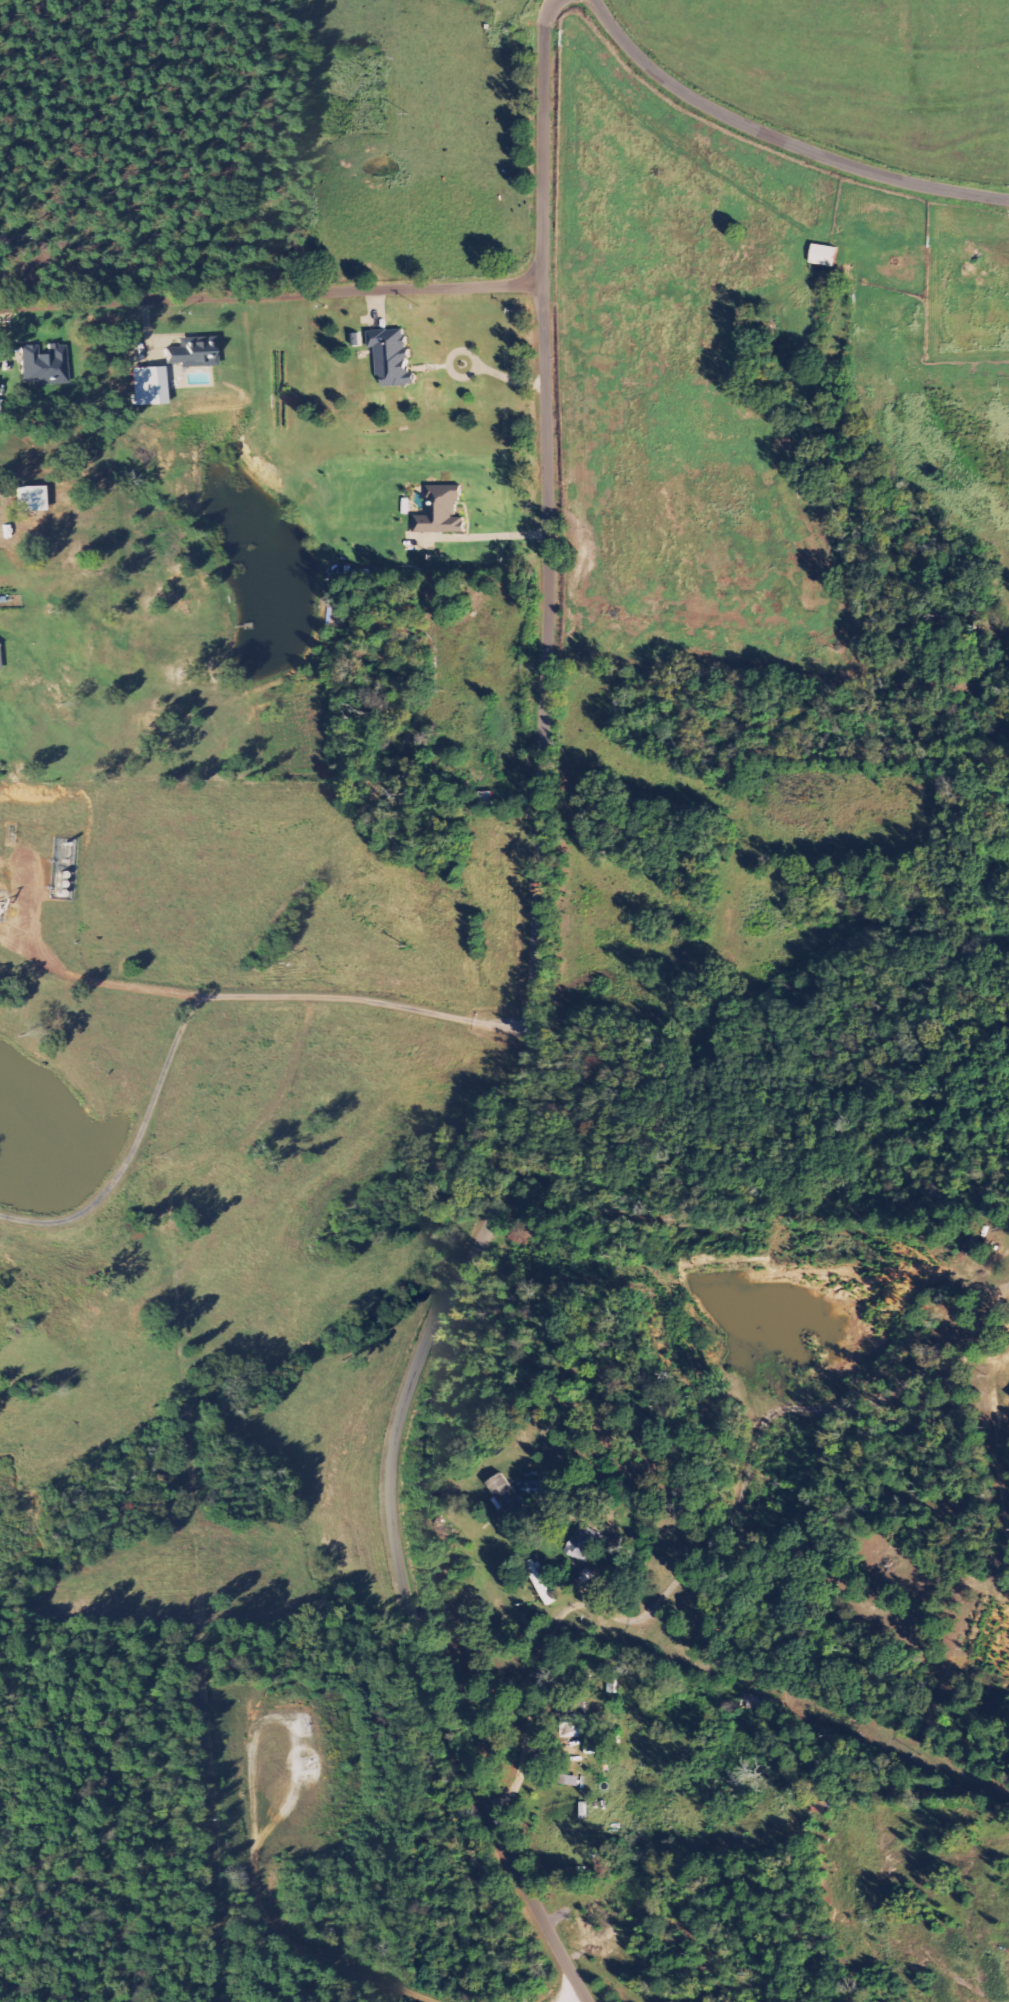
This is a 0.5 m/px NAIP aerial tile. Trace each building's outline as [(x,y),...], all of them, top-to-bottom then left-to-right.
[(840,246),(815,244),(813,264),(838,266),(840,246)] [(370,331),(371,348),(378,347),(380,376),(387,375),(387,387),(414,385),(411,329),(370,331)] [(217,366),(216,341),(181,342),(181,353),(167,353),(167,364),(181,364),(181,367),(217,366)] [(68,345),(22,346),(23,385),(69,384),(68,345)] [(133,405),(165,405),(164,367),(132,368),(133,405)] [(417,533),(468,532),(468,516),(461,516),(461,485),(430,486),(430,514),(417,515),(417,533)] [(45,486),(19,487),(19,512),(46,511),(45,486)] [(531,1512),(508,1473),(491,1483),(515,1522),(531,1512)] [(546,1481),(528,1481),(528,1495),(546,1495),(546,1481)] [(551,1502),(563,1503),(564,1486),(552,1486),(551,1502)] [(587,1564),(605,1541),(587,1527),(570,1550),(587,1564)] [(585,1737),(583,1692),(563,1692),(564,1704),(562,1704),(563,1737),(585,1737)]
